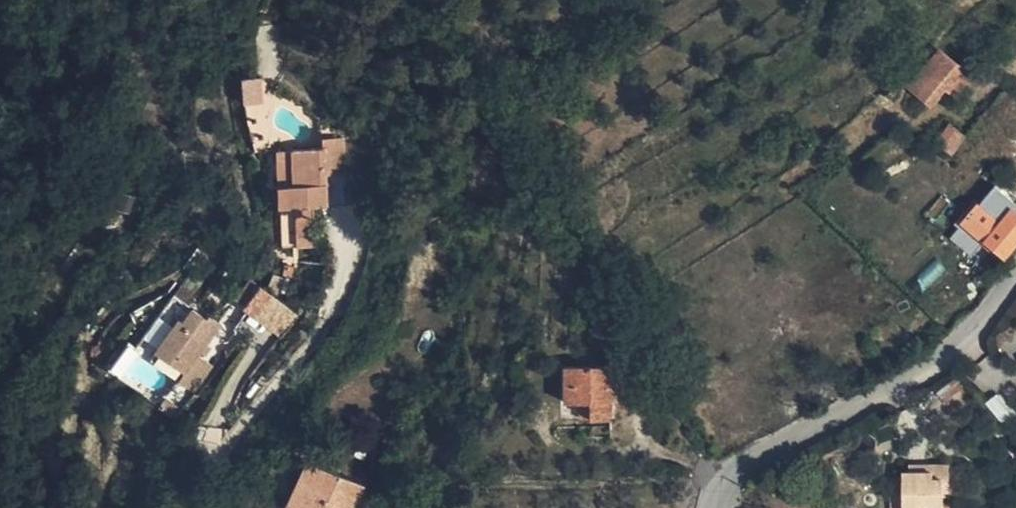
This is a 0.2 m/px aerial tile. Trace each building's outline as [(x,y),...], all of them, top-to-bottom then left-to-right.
[(971,70),(942,46),(909,84),(940,110),(971,70)] [(243,103),(262,103),(262,80),(243,80),(243,103)] [(353,229),(355,199),(372,200),(373,161),(352,161),(351,171),(320,170),(320,208),(313,208),(312,228),(322,228),(339,229),(353,229)] [(320,208),(320,170),(305,169),(304,228),(312,228),(313,208),(320,208)] [(1015,209),(1015,204),(1009,199),(993,219),(1002,226),(1015,209)] [(1011,261),(1015,254),(1015,209),(1002,226),(993,219),(978,208),(964,226),(1011,261)] [(260,287),(243,311),(280,339),(298,315),(260,287)] [(195,388),(233,340),(225,332),(220,336),(208,324),(196,336),(192,332),(167,362),(195,388)] [(160,370),(190,395),(195,388),(167,362),(160,370)] [(195,388),(190,395),(206,407),(226,382),(210,369),(195,388)] [(599,412),(598,430),(622,431),(623,376),(571,375),(569,411),(589,411),(599,412)] [(364,507),(371,507),(420,450),(370,410),(316,475),(340,495),(343,492),(364,507)] [(588,430),(598,430),(599,412),(589,411),(588,430)] [(176,412),(171,418),(186,431),(192,424),(176,412)] [(910,470),(913,506),(959,505),(957,475),(963,474),(961,456),(936,458),(937,467),(910,470)]
